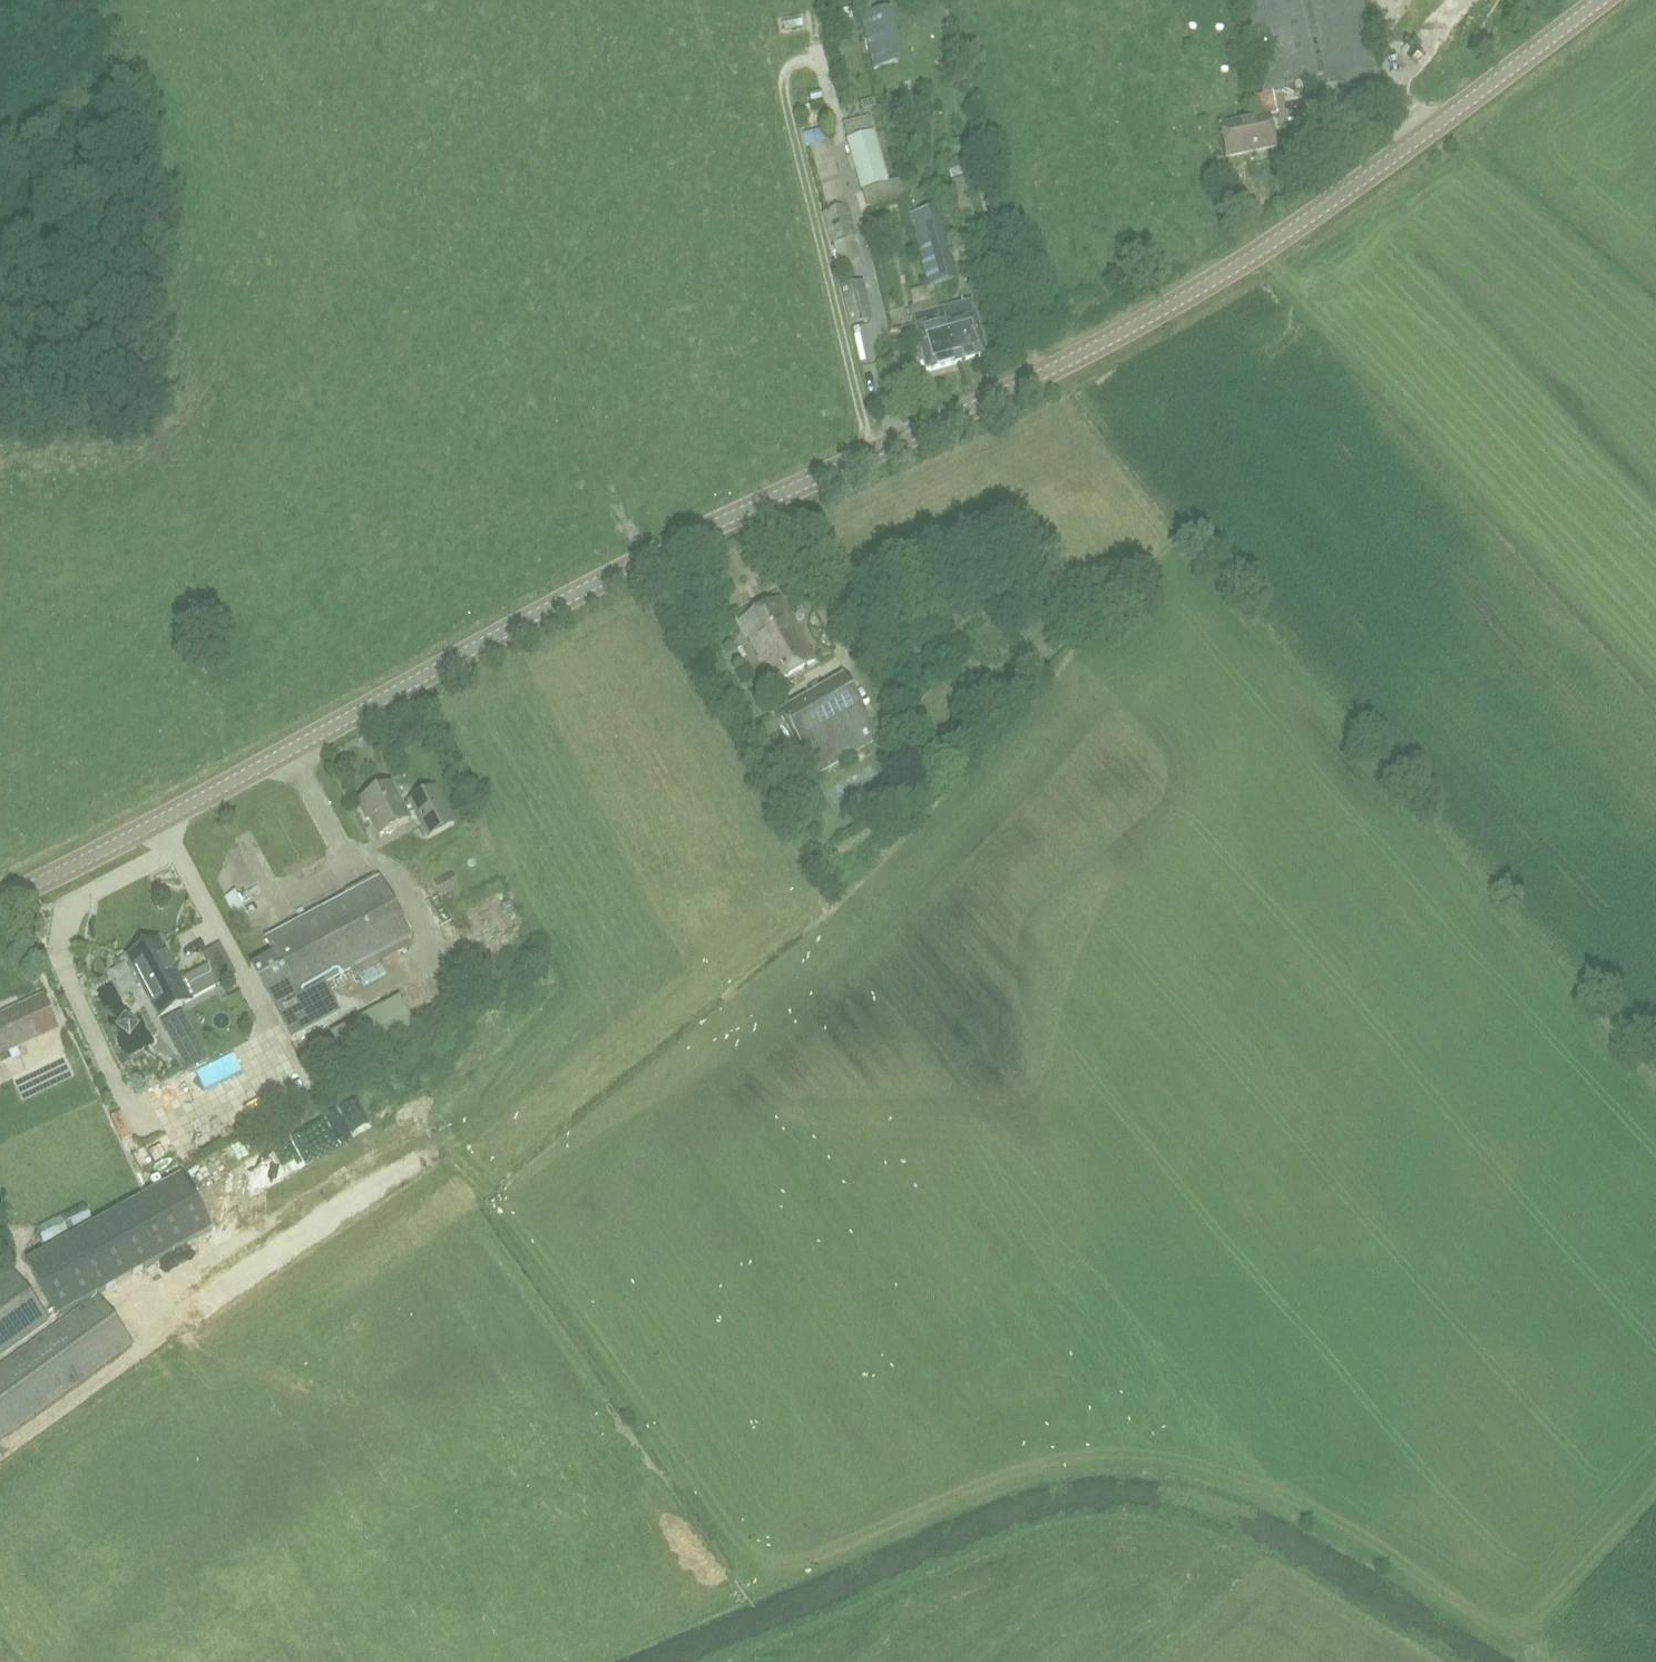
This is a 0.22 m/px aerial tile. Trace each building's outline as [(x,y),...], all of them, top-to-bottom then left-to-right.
[(777,14),(795,10),(793,0),(773,0),(777,14)] [(1264,95),(1376,72),(1361,0),(1245,0),(1264,95)] [(1452,10),(1459,0),(1439,0),(1452,10)] [(853,23),(851,10),(843,11),(845,24),(853,23)] [(1273,98),(1250,101),(1252,117),(1275,114),(1273,98)] [(1221,126),(1227,157),(1275,147),(1269,117),(1221,126)] [(846,140),(861,192),(888,184),(873,132),(846,140)] [(849,208),(848,208),(829,139),(809,144),(828,214),(823,215),(831,245),(857,238),(849,208)] [(938,208),(908,216),(928,288),(959,279),(938,208)] [(975,258),(970,259),(973,273),(978,272),(979,274),(991,270),(986,254),(975,258)] [(841,287),(850,327),(873,321),(863,282),(841,287)] [(972,302),(939,311),(947,339),(950,338),(958,363),(987,355),(983,338),(990,337),(987,328),(980,330),(976,316),(972,302)] [(939,311),(930,314),(914,318),(918,333),(916,333),(928,372),(958,363),(950,338),(947,339),(939,311)] [(775,682),(814,661),(780,598),(741,619),(775,682)] [(817,778),(881,740),(845,674),(780,712),(817,778)] [(411,804),(403,808),(391,784),(361,800),(379,836),(409,820),(407,817),(415,813),(428,837),(454,824),(436,788),(410,802),(411,804)] [(451,873),(433,882),(441,897),(459,888),(451,873)] [(275,955),(251,968),(291,1042),(339,1017),(323,985),(351,970),(355,978),(383,962),(379,955),(407,940),(411,938),(379,879),(266,939),(275,955)] [(235,895),(220,902),(237,934),(251,927),(235,895)] [(181,982),(160,941),(128,958),(159,1018),(191,1001),(236,978),(221,948),(204,957),(209,967),(181,982)] [(471,955),(453,964),(442,970),(456,999),(467,993),(486,984),(471,955)] [(384,963),(356,978),(361,988),(389,972),(384,963)] [(0,1018),(0,1061),(2,1065),(13,1060),(9,1051),(58,1029),(44,998),(0,1018)] [(399,998),(331,1035),(346,1064),(415,1028),(399,998)] [(284,1175),(396,1117),(385,1095),(273,1154),(284,1175)] [(180,1178),(27,1262),(58,1317),(211,1231),(180,1178)] [(84,1205),(36,1229),(46,1247),(93,1222),(84,1205)] [(51,1321),(12,1269),(0,1278),(0,1359),(51,1321)] [(0,1368),(0,1438),(131,1342),(98,1297),(0,1368)]
